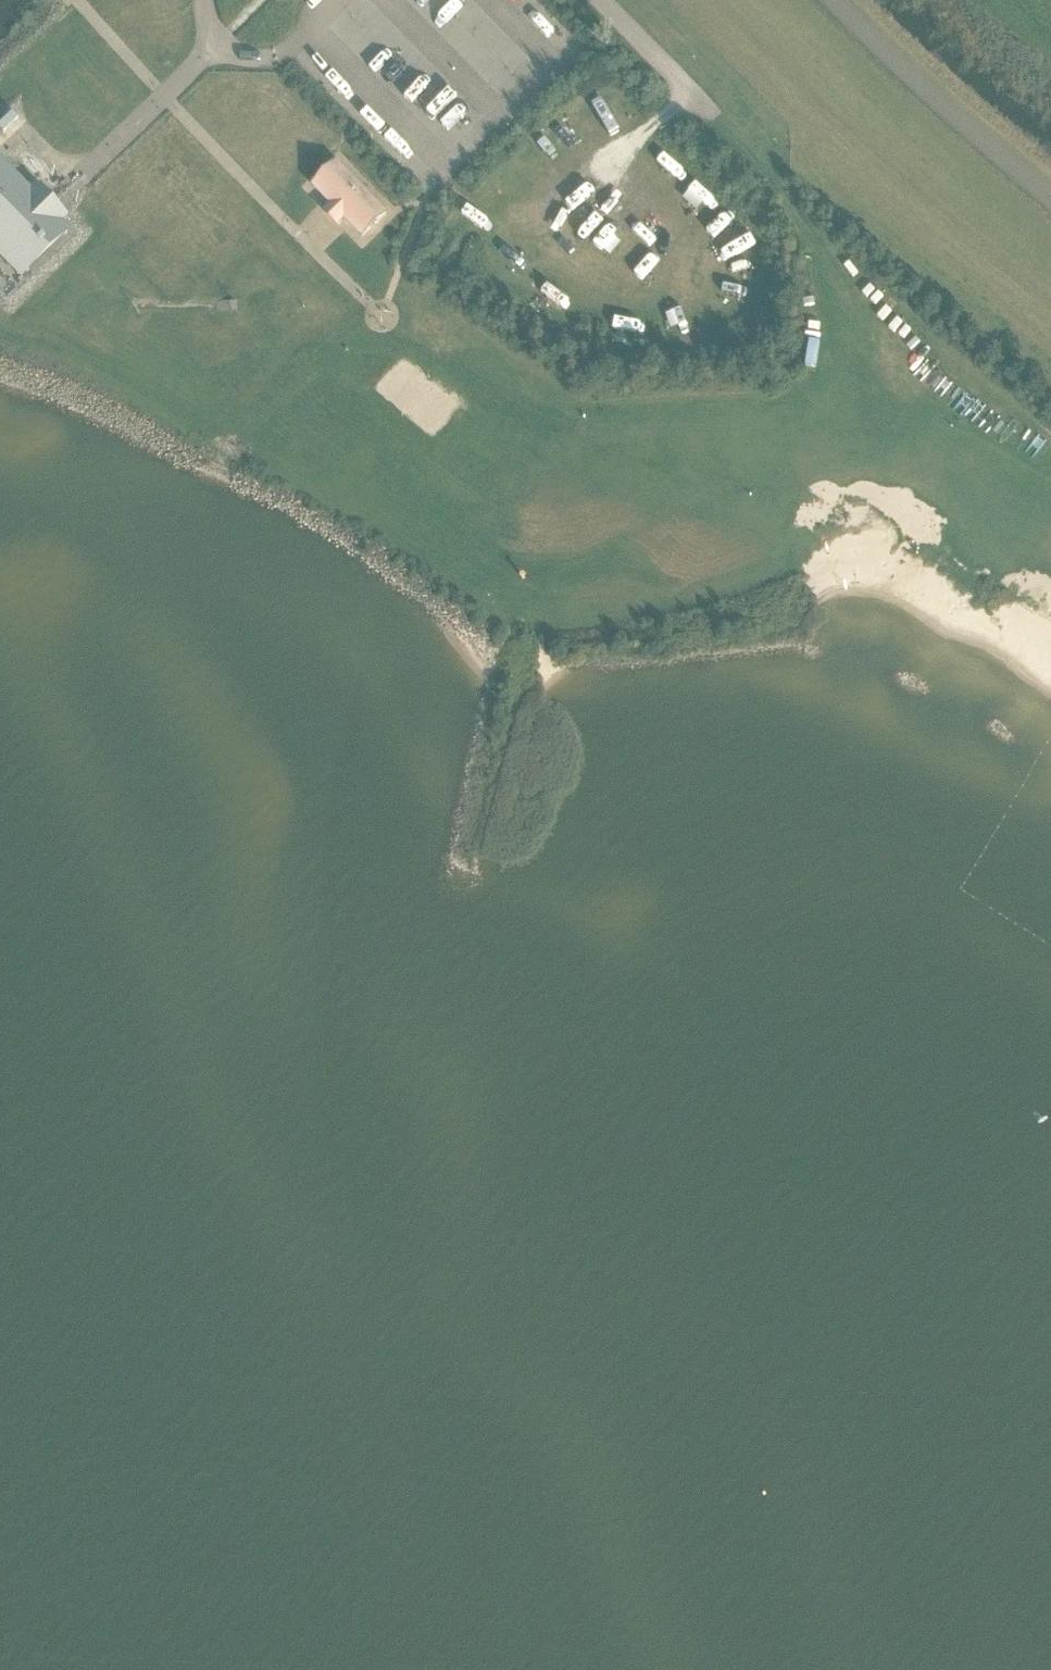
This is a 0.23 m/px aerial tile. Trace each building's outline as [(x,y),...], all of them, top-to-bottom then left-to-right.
[(423,16),(435,11),(430,0),(416,0),(423,16)] [(344,173),(346,171),(338,162),(314,185),(332,203),(325,209),(339,223),(345,216),(363,234),(386,212),(377,203),(375,205),(344,173)] [(27,272),(28,271),(25,267),(41,252),(42,252),(63,232),(65,235),(67,233),(44,209),(50,203),(42,195),(35,187),(27,194),(0,165),(0,167),(2,169),(0,171),(0,244),(27,272)] [(506,188),(491,173),(473,191),(488,206),(506,188)]
